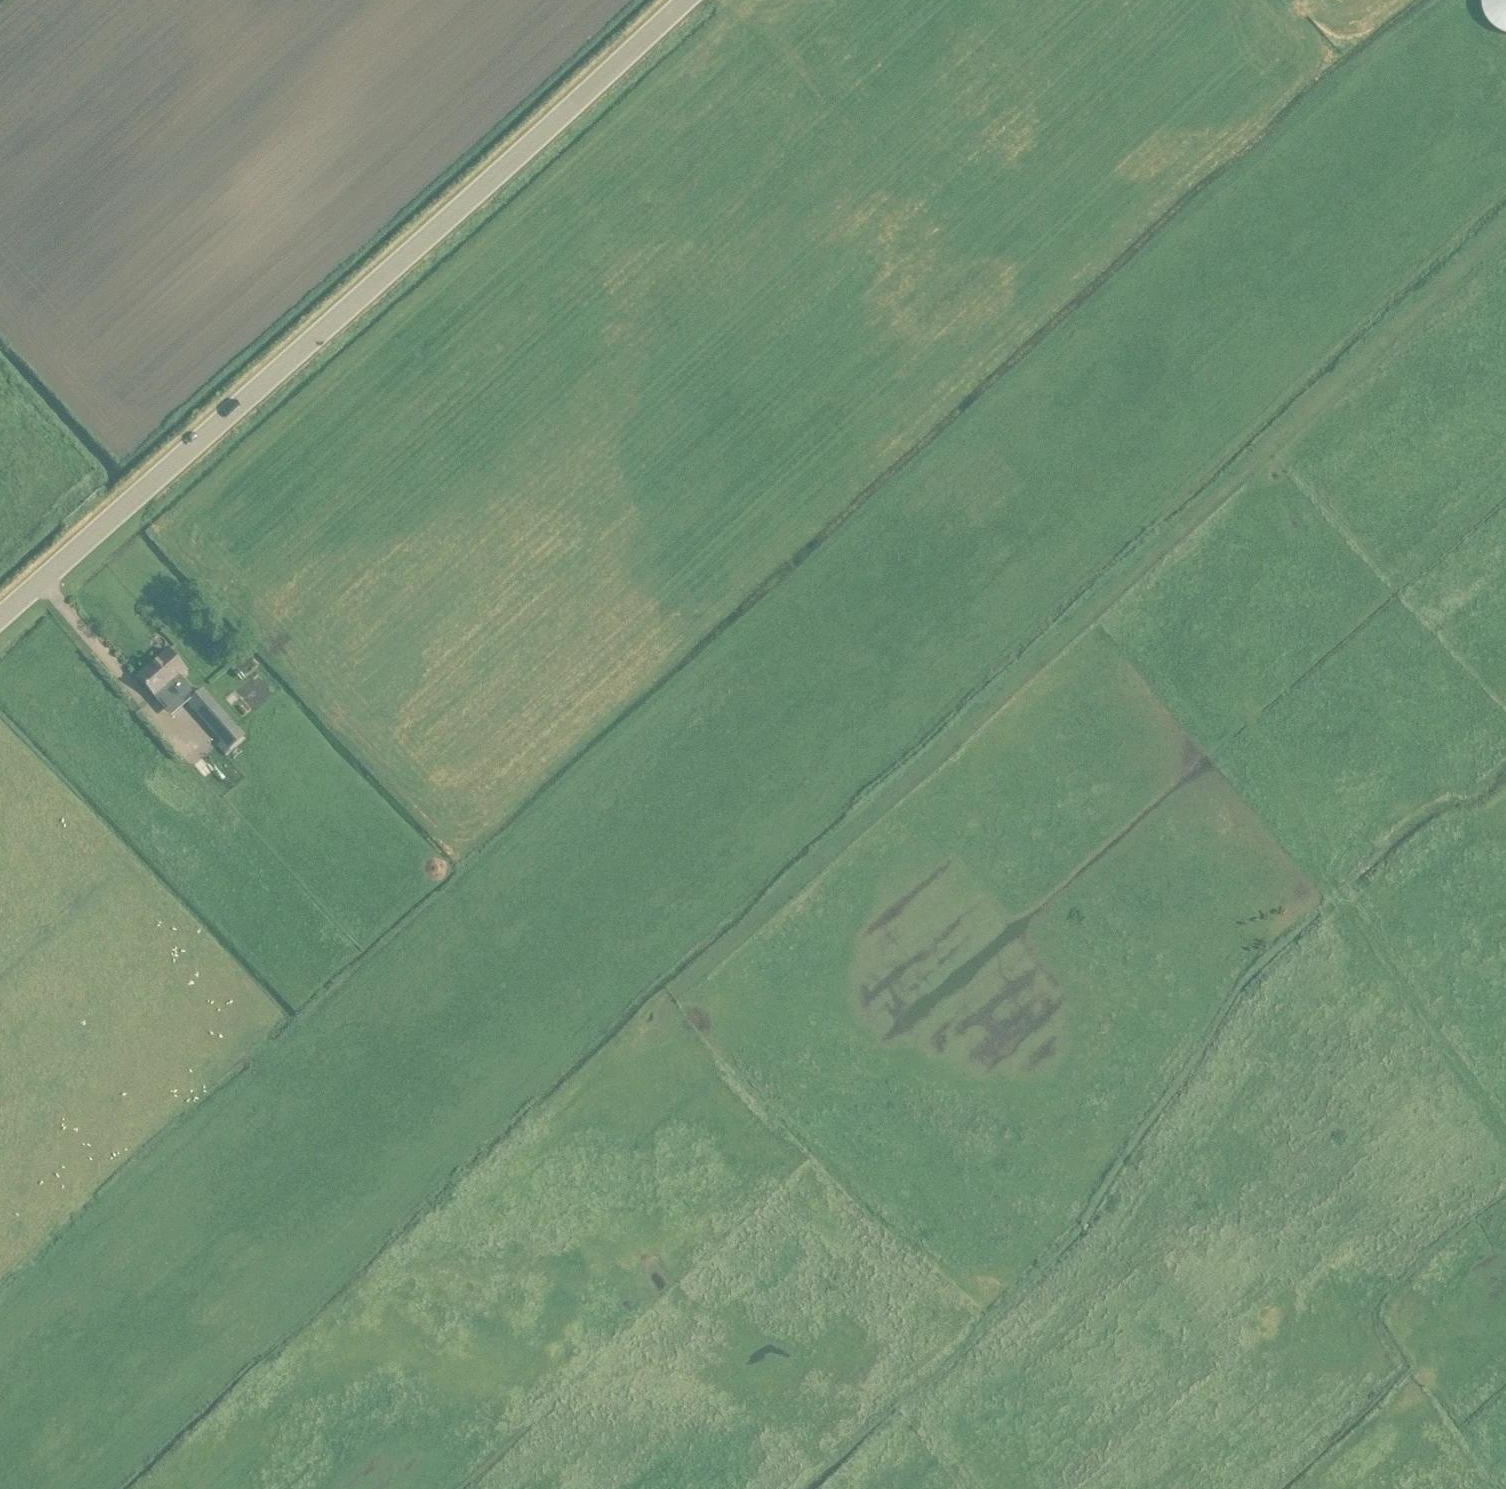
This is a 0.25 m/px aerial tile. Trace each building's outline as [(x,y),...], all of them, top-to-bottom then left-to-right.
[(1491,25),(1499,31),(1505,33),(1505,0),(1481,0),(1482,9),(1485,18),(1491,25)] [(156,698),(165,690),(175,702),(191,688),(181,676),(187,671),(169,650),(138,677),(156,698)] [(203,689),(188,703),(223,740),(237,727),(203,689)]
